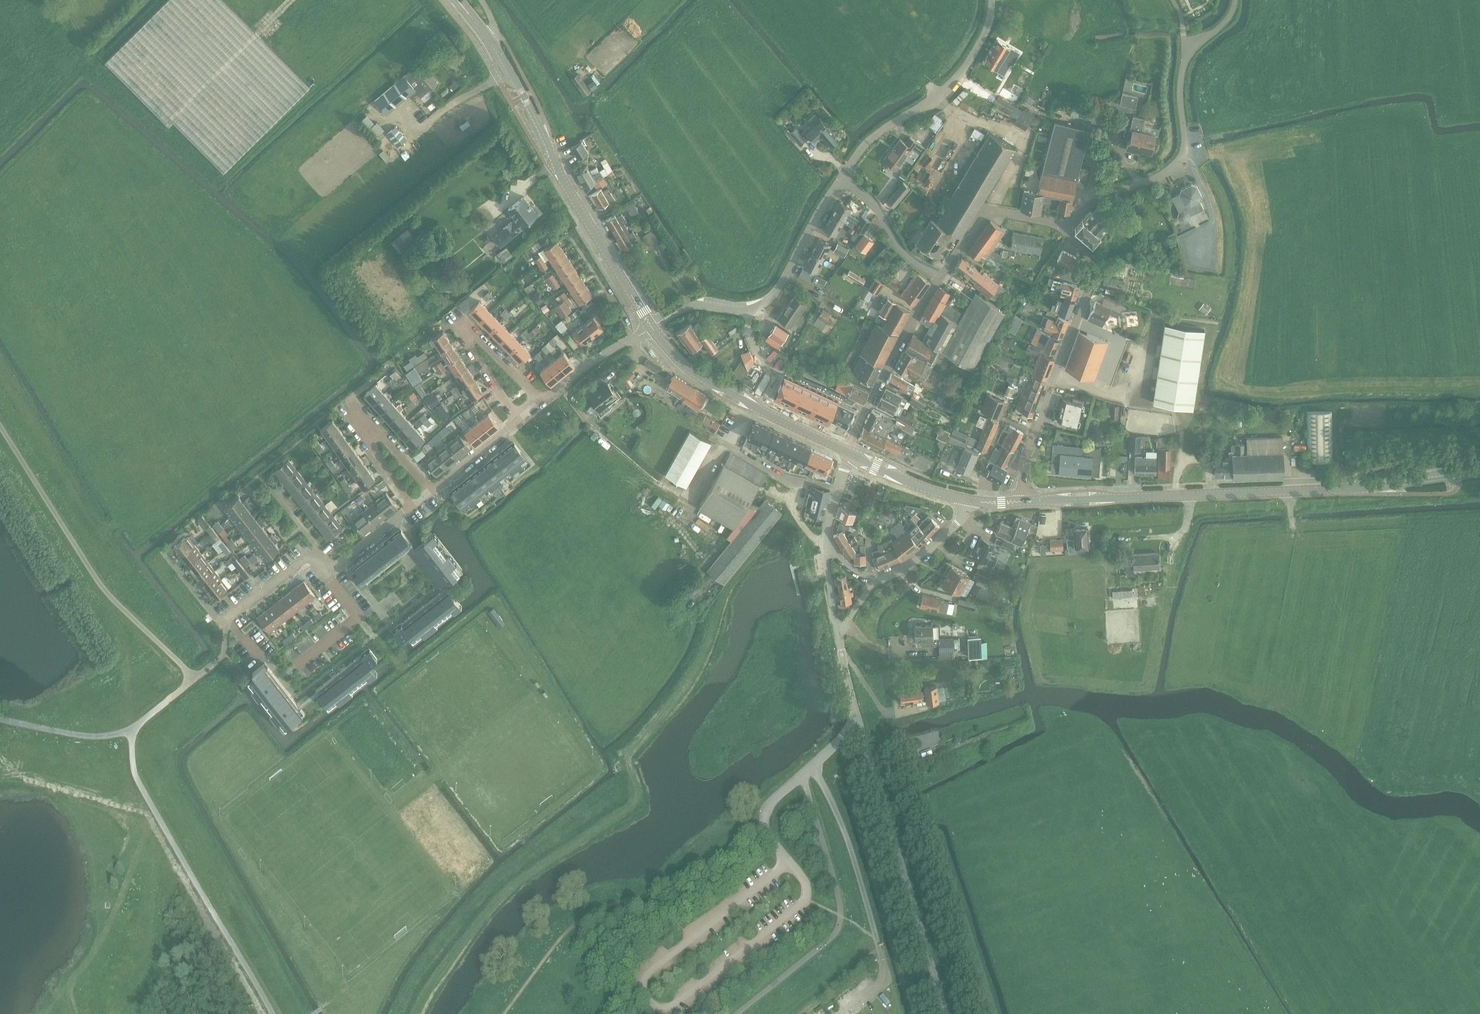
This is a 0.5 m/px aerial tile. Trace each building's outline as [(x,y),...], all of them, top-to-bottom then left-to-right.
[(265,42),(252,29),(223,0),(168,0),(105,63),(169,127),(173,122),(224,173),(311,88),(265,42)] [(998,40),(985,63),(997,70),(1004,74),(1011,62),(1013,63),(1019,53),(1014,50),(998,40)] [(412,69),(375,101),(386,114),(409,95),(412,97),(418,92),(421,96),(429,90),(438,82),(424,66),(415,73),(412,69)] [(584,96),(591,91),(578,72),(571,78),(584,96)] [(457,79),(450,85),(453,89),(461,83),(457,79)] [(593,80),(588,84),(593,90),(597,86),(593,80)] [(1135,108),(1138,96),(1128,94),(1126,106),(1135,108)] [(1018,120),(1028,125),(1030,127),(1036,116),(1024,109),(1023,110),(1015,106),(999,96),(993,105),(1009,115),(1018,120)] [(1073,104),(1070,113),(1091,118),(1091,121),(1100,123),(1103,108),(1095,106),(1094,106),(1093,108),(1073,104)] [(366,115),(361,120),(369,129),(374,124),(366,115)] [(1133,116),(1126,149),(1139,152),(1140,150),(1152,153),(1156,136),(1156,134),(1143,131),(1146,119),(1133,116)] [(830,147),(839,140),(821,117),(804,130),(812,140),(820,134),(830,147)] [(1018,120),(1013,128),(1023,134),(1028,125),(1018,120)] [(1054,121),(1043,173),(1042,173),(1039,185),(1037,184),(1037,187),(1039,187),(1038,192),(1036,191),(1036,193),(1024,191),(1020,209),(1038,213),(1040,213),(1043,201),(1050,202),(1051,196),(1060,198),(1057,211),(1069,214),(1075,185),(1085,187),(1089,169),(1081,167),(1089,129),(1054,121)] [(397,146),(407,138),(396,126),(387,134),(397,146)] [(800,145),(807,140),(796,127),(790,133),(800,145)] [(981,139),(985,133),(975,127),(972,134),(981,139)] [(887,163),(886,164),(889,166),(890,165),(896,170),(912,149),(919,153),(924,147),(916,141),(920,137),(915,133),(911,138),(906,144),(900,139),(890,151),(883,160),(887,163)] [(939,216),(936,221),(936,222),(952,231),(951,232),(960,237),(1015,148),(990,133),(950,198),(945,195),(940,203),(945,206),(940,214),(939,213),(937,215),(939,216)] [(572,148),(578,159),(588,153),(582,141),(572,148)] [(587,166),(576,173),(585,188),(593,183),(596,189),(602,185),(603,187),(608,184),(604,177),(603,176),(613,170),(608,161),(603,164),(605,167),(599,171),(596,166),(590,170),(587,166)] [(902,173),(898,178),(903,181),(907,176),(902,173)] [(894,208),(910,188),(903,183),(888,202),(894,208)] [(1180,195),(1172,199),(1179,212),(1177,217),(1179,221),(1185,223),(1189,221),(1190,216),(1204,209),(1200,202),(1202,197),(1197,187),(1191,185),(1181,190),(1180,195)] [(599,208),(614,199),(608,188),(602,192),(600,189),(590,194),(599,208)] [(523,227),(522,226),(538,214),(524,196),(508,209),(516,219),(512,222),(512,221),(503,228),(504,229),(494,237),(500,245),(523,227)] [(632,201),(625,205),(631,215),(638,211),(632,201)] [(840,201),(832,215),(843,221),(849,225),(855,214),(849,211),(851,208),(840,201)] [(1075,230),(1092,245),(1110,226),(1105,221),(1110,217),(1098,206),(1092,212),(1075,230)] [(606,220),(615,235),(631,224),(629,221),(627,221),(623,215),(622,215),(621,213),(616,216),(615,214),(606,220)] [(851,226),(857,230),(864,234),(871,221),(865,218),(867,215),(864,213),(857,224),(853,221),(850,226),(851,226)] [(835,235),(843,221),(832,215),(824,229),(835,235)] [(916,244),(936,256),(951,232),(952,231),(936,222),(936,221),(931,219),(916,244)] [(990,221),(968,251),(982,262),(1005,231),(990,221)] [(633,228),(631,224),(615,235),(624,249),(633,244),(631,242),(636,239),(635,237),(636,236),(632,230),(633,228)] [(643,236),(649,245),(658,239),(651,230),(643,236)] [(1041,253),(1044,238),(1014,232),(1011,247),(1041,253)] [(866,252),(874,241),(864,234),(856,245),(866,252)] [(407,237),(398,244),(403,250),(412,243),(407,237)] [(819,238),(811,253),(823,258),(830,244),(819,238)] [(543,249),(573,293),(585,285),(555,241),(543,249)] [(852,249),(849,247),(849,248),(838,242),(834,249),(847,257),(852,249)] [(506,245),(496,253),(498,255),(504,263),(514,255),(506,245)] [(1071,268),(1077,258),(1062,250),(1057,260),(1058,260),(1057,262),(1059,263),(1059,262),(1071,268)] [(816,272),(823,258),(811,253),(804,267),(816,272)] [(534,260),(538,265),(544,262),(540,256),(534,260)] [(995,300),(1004,288),(983,272),(982,273),(968,262),(969,261),(964,257),(963,259),(962,258),(955,267),(974,283),(995,300)] [(538,265),(542,271),(548,268),(544,262),(538,265)] [(1105,292),(1115,294),(1116,289),(1120,290),(1122,281),(1125,268),(1109,264),(1106,273),(1104,272),(1103,277),(1101,285),(1107,286),(1105,292)] [(863,284),(866,280),(850,270),(848,273),(845,271),(843,275),(853,282),(855,279),(863,284)] [(546,277),(550,283),(556,279),(552,273),(546,277)] [(901,295),(914,305),(930,283),(917,273),(901,295)] [(823,287),(827,280),(816,274),(812,282),(823,287)] [(550,283),(554,289),(560,285),(556,279),(550,283)] [(877,295),(884,285),(875,279),(869,289),(877,295)] [(1051,288),(1061,291),(1060,295),(1075,299),(1079,286),(1054,279),(1051,288)] [(585,285),(573,293),(579,302),(591,294),(586,286),(585,285)] [(933,295),(919,320),(929,326),(923,339),(933,345),(947,353),(971,368),(991,333),(997,324),(1004,311),(974,291),(963,313),(948,304),(952,295),(939,287),(934,296),(933,295)] [(489,292),(484,297),(487,300),(492,295),(489,292)] [(564,292),(556,297),(560,302),(568,297),(564,292)] [(539,295),(534,298),(538,303),(542,300),(539,295)] [(879,312),(887,317),(895,302),(887,298),(883,296),(881,301),(885,303),(879,312)] [(572,303),(568,297),(560,303),(554,306),(561,317),(572,310),(568,305),(572,303)] [(791,327),(806,305),(794,297),(784,311),(783,310),(778,318),(791,327)] [(1056,314),(1069,318),(1074,303),(1064,299),(1063,302),(1058,300),(1056,305),(1053,304),(1050,311),(1048,310),(1046,314),(1054,317),(1056,314)] [(1088,320),(1103,326),(1108,313),(1117,317),(1122,305),(1107,299),(1104,304),(1096,301),(1088,320)] [(469,309),(480,319),(488,311),(477,301),(469,309)] [(887,317),(879,312),(875,320),(898,333),(911,311),(895,302),(887,317)] [(1204,303),(1200,309),(1206,314),(1211,308),(1204,303)] [(546,304),(541,307),(544,313),(550,309),(546,304)] [(823,308),(813,323),(822,329),(832,313),(823,308)] [(480,319),(490,329),(498,321),(488,311),(480,319)] [(508,312),(503,317),(507,321),(512,316),(508,312)] [(584,324),(593,336),(602,329),(599,324),(602,322),(596,314),(584,324)] [(1012,320),(1008,329),(1015,332),(1020,323),(1022,319),(1015,315),(1012,320)] [(1043,318),(1040,327),(1052,332),(1052,334),(1062,338),(1068,321),(1058,317),(1056,323),(1043,318)] [(561,320),(555,325),(561,333),(567,328),(561,320)] [(490,329),(500,340),(508,331),(498,321),(490,329)] [(776,323),(769,334),(781,343),(789,332),(776,323)] [(1165,323),(1153,403),(1193,409),(1205,329),(1165,323)] [(584,343),(593,336),(584,324),(571,333),(577,341),(580,338),(584,343)] [(857,376),(872,384),(898,335),(876,324),(861,354),(862,355),(854,370),(859,373),(857,376)] [(710,353),(717,348),(707,334),(700,340),(689,325),(678,333),(691,350),(702,342),(710,353)] [(528,332),(523,337),(527,341),(537,332),(533,328),(529,333),(528,332)] [(1036,331),(1031,343),(1028,350),(1038,355),(1042,347),(1056,353),(1062,341),(1053,337),(1037,330),(1036,331)] [(1094,378),(1108,341),(1080,330),(1065,368),(1094,378)] [(431,338),(439,350),(450,343),(442,331),(431,338)] [(500,340),(510,350),(518,342),(508,331),(500,340)] [(913,333),(895,367),(895,368),(915,378),(933,345),(923,339),(913,333)] [(557,334),(552,339),(557,344),(562,350),(567,346),(563,342),(557,334)] [(1004,337),(1000,344),(1006,347),(1010,340),(1004,337)] [(552,339),(545,345),(549,351),(557,344),(552,339)] [(428,340),(422,344),(425,348),(431,345),(428,340)] [(529,352),(518,342),(510,350),(520,360),(529,352)] [(439,350),(447,362),(458,355),(450,343),(439,350)] [(745,362),(739,372),(744,375),(753,361),(749,350),(741,353),(745,362)] [(555,358),(566,371),(574,365),(563,351),(555,358)] [(424,352),(418,356),(421,361),(427,357),(424,352)] [(543,358),(538,352),(535,355),(539,361),(543,358)] [(795,354),(792,360),(800,364),(804,358),(795,354)] [(1040,354),(1032,375),(1046,381),(1054,360),(1040,354)] [(447,362),(455,374),(465,367),(458,355),(447,362)] [(547,364),(558,377),(566,371),(555,358),(547,364)] [(660,366),(647,358),(644,363),(657,372),(660,366)] [(410,361),(404,365),(407,370),(414,366),(410,361)] [(985,363),(977,376),(982,378),(989,366),(985,363)] [(550,384),(558,377),(547,364),(539,370),(550,384)] [(446,369),(444,365),(438,368),(441,373),(446,369)] [(989,366),(985,373),(991,376),(995,369),(989,366)] [(455,374),(463,386),(473,379),(465,367),(455,374)] [(388,382),(391,386),(402,376),(396,369),(389,375),(392,378),(388,382)] [(834,374),(832,377),(840,380),(842,377),(843,374),(835,371),(834,374)] [(910,394),(914,385),(892,373),(887,381),(910,394)] [(705,394),(696,389),(674,375),(666,387),(673,392),(670,396),(675,399),(677,397),(679,398),(680,396),(684,398),(681,403),(679,402),(677,406),(682,409),(687,401),(698,407),(705,394)] [(785,375),(774,397),(827,423),(829,418),(846,426),(849,420),(852,415),(854,409),(837,401),(838,401),(785,375)] [(1032,375),(1018,410),(1032,416),(1046,381),(1032,375)] [(402,376),(391,386),(396,391),(401,387),(396,382),(402,376)] [(840,380),(836,389),(845,393),(864,403),(869,392),(850,383),(848,382),(849,380),(842,377),(840,380)] [(481,392),(473,379),(463,386),(471,398),(481,392)] [(630,379),(625,382),(629,387),(633,383),(630,379)] [(587,407),(586,408),(592,415),(598,410),(617,396),(607,383),(589,398),(592,403),(587,407)] [(365,393),(373,402),(383,393),(375,384),(365,393)] [(1005,393),(1007,394),(1007,395),(1013,398),(1017,387),(1011,384),(1010,386),(1008,385),(1005,393)] [(881,395),(903,407),(906,400),(901,397),(902,395),(886,387),(881,395)] [(462,393),(459,389),(453,393),(455,395),(455,396),(456,397),(462,393)] [(404,400),(407,404),(417,395),(414,391),(404,400)] [(383,393),(373,402),(381,411),(391,402),(383,393)] [(417,395),(407,404),(411,409),(416,405),(412,401),(418,396),(417,395)] [(893,411),(897,414),(896,417),(898,419),(896,423),(912,432),(915,428),(912,426),(915,420),(900,412),(903,407),(881,395),(877,404),(893,412),(893,411)] [(911,395),(908,401),(922,408),(925,402),(911,395)] [(432,396),(426,400),(431,407),(437,403),(432,396)] [(982,410),(1000,418),(1007,404),(988,396),(982,410)] [(1062,399),(1060,410),(1079,415),(1083,401),(1073,399),(1072,402),(1062,399)] [(947,400),(944,408),(952,411),(955,404),(947,400)] [(391,402),(381,411),(389,420),(404,407),(400,403),(395,407),(391,402)] [(440,404),(434,408),(438,415),(445,410),(440,404)] [(471,407),(476,413),(479,410),(474,404),(471,407)] [(1107,404),(1106,417),(1119,418),(1119,405),(1107,404)] [(955,406),(952,411),(958,414),(961,409),(955,406)] [(404,407),(389,420),(397,429),(407,420),(400,411),(404,408),(404,407)] [(467,410),(463,413),(467,419),(471,416),(467,410)] [(892,421),(872,411),(872,410),(866,422),(864,424),(885,435),(892,421)] [(1076,429),(1079,415),(1060,410),(1057,421),(1067,424),(1066,427),(1076,429)] [(1306,412),(1307,462),(1334,461),(1333,411),(1306,412)] [(480,419),(490,431),(498,425),(488,413),(480,419)] [(424,414),(419,418),(423,422),(428,418),(424,414)] [(431,415),(423,422),(428,427),(436,420),(431,415)] [(706,415),(700,424),(715,433),(720,423),(706,415)] [(951,435),(966,441),(965,442),(986,451),(998,423),(981,415),(977,425),(985,428),(979,441),(976,440),(977,438),(968,435),(969,435),(954,428),(951,435)] [(454,419),(459,424),(462,421),(458,416),(454,419)] [(472,425),(482,437),(490,431),(480,419),(472,425)] [(320,428),(328,438),(339,430),(332,420),(320,428)] [(407,420),(397,429),(405,438),(415,429),(407,420)] [(451,421),(445,426),(450,432),(456,427),(451,421)] [(765,425),(755,421),(747,437),(755,441),(757,442),(765,425)] [(1008,432),(1002,445),(1013,451),(1014,451),(1023,433),(1016,429),(1010,426),(1010,424),(1007,423),(1006,422),(1006,424),(1003,430),(1008,432)] [(474,444),(482,437),(472,425),(464,432),(474,444)] [(766,446),(773,429),(765,425),(757,442),(759,443),(766,446)] [(862,431),(859,438),(879,448),(879,449),(885,452),(888,447),(898,451),(901,444),(864,426),(862,431)] [(941,428),(936,437),(946,442),(951,432),(941,428)] [(424,438),(415,429),(405,438),(413,448),(424,438)] [(766,446),(773,449),(775,450),(783,434),(773,429),(766,446)] [(328,438),(335,448),(346,439),(339,430),(328,438)] [(690,430),(665,474),(686,486),(711,442),(690,430)] [(438,432),(432,437),(433,438),(436,442),(442,438),(438,432)] [(1141,434),(1131,433),(1130,451),(1140,451),(1141,434)] [(447,443),(458,458),(469,449),(458,434),(447,443)] [(785,455),(792,438),(783,434),(775,450),(778,451),(785,455)] [(978,453),(966,447),(967,444),(950,436),(948,440),(965,447),(956,467),(969,473),(978,453)] [(1215,460),(1215,476),(1233,475),(1233,479),(1284,478),(1283,437),(1247,438),(1247,454),(1245,454),(1245,444),(1236,444),(1236,446),(1232,446),(1232,452),(1230,452),(1230,458),(1225,458),(1225,459),(1215,460)] [(785,455),(792,458),(794,459),(802,443),(793,439),(792,438),(785,455)] [(1171,449),(1171,440),(1171,438),(1159,438),(1159,449),(1158,479),(1170,479),(1171,449)] [(311,443),(315,447),(320,443),(317,439),(311,443)] [(335,448),(342,457),(353,449),(346,439),(335,448)] [(428,442),(419,450),(423,455),(432,447),(428,442)] [(315,447),(319,453),(324,449),(320,443),(315,447)] [(436,452),(447,466),(458,458),(447,443),(436,452)] [(507,448),(503,451),(518,470),(522,466),(519,462),(525,457),(514,443),(512,444),(512,443),(506,447),(507,448)] [(804,463),(811,448),(811,447),(802,443),(794,459),(796,460),(804,463)] [(1101,457),(1098,457),(1099,448),(1053,444),(1051,472),(1099,476),(1101,457)] [(993,451),(990,459),(991,459),(993,461),(1005,468),(1013,451),(1002,445),(999,450),(995,448),(994,449),(993,451)] [(804,463),(812,467),(814,468),(821,453),(811,448),(804,463)] [(342,457),(349,467),(360,459),(353,449),(342,457)] [(499,453),(492,458),(504,474),(510,469),(513,473),(518,470),(503,451),(499,454),(499,453)] [(436,475),(447,466),(436,452),(424,461),(436,475)] [(734,529),(747,506),(757,509),(707,571),(723,585),(781,514),(764,500),(760,506),(749,502),(760,484),(761,485),(767,474),(731,453),(724,464),(698,508),(734,529)] [(821,453),(814,468),(816,469),(826,474),(833,459),(821,453)] [(1135,473),(1146,473),(1156,474),(1157,458),(1135,457),(1135,473)] [(281,465),(274,471),(282,482),(297,470),(288,460),(285,462),(282,458),(278,462),(280,465),(281,465)] [(325,462),(329,467),(334,463),(331,458),(325,462)] [(486,464),(482,467),(497,486),(502,482),(499,478),(504,474),(492,458),(485,463),(486,464)] [(349,467),(355,477),(367,469),(360,459),(349,467)] [(999,483),(1006,471),(990,462),(987,467),(991,469),(987,477),(999,483)] [(329,467),(332,472),(338,468),(334,463),(329,467)] [(478,469),(471,475),(484,490),(489,486),(492,490),(497,486),(482,467),(478,470),(478,469)] [(355,477),(360,483),(358,484),(361,488),(363,487),(374,479),(367,469),(355,477)] [(297,470),(282,482),(291,493),(306,482),(297,470)] [(465,481),(461,484),(476,502),(481,499),(478,495),(484,490),(471,475),(464,480),(465,481)] [(339,481),(342,486),(348,482),(345,478),(339,481)] [(306,482),(291,493),(300,504),(315,493),(306,482)] [(342,486),(346,492),(352,488),(348,482),(342,486)] [(452,491),(451,492),(462,507),(468,502),(472,506),(476,502),(461,484),(458,487),(457,486),(451,490),(452,491)] [(378,492),(374,486),(367,491),(371,497),(378,492)] [(810,514),(823,517),(824,517),(830,490),(812,486),(810,493),(809,493),(806,505),(811,507),(810,514)] [(374,501),(385,516),(397,507),(385,492),(374,501)] [(315,493),(300,504),(309,516),(324,504),(315,493)] [(360,495),(355,499),(359,504),(364,500),(360,495)] [(224,507),(230,516),(248,503),(252,500),(249,496),(245,499),(242,501),(238,496),(224,507)] [(363,510),(374,525),(385,516),(374,501),(363,510)] [(248,503),(230,516),(237,524),(252,513),(248,509),(251,507),(248,503)] [(324,504),(309,516),(318,527),(333,515),(324,504)] [(906,504),(904,507),(912,516),(915,513),(921,507),(906,504)] [(841,506),(837,516),(841,517),(840,520),(849,523),(850,521),(852,522),(856,512),(841,506)] [(363,534),(374,525),(363,510),(351,520),(363,534)] [(1029,512),(1026,518),(1035,522),(1038,516),(1029,512)] [(252,513),(237,524),(244,533),(265,516),(263,514),(259,517),(258,516),(255,518),(252,513)] [(915,513),(912,516),(917,522),(921,519),(915,513)] [(318,527),(327,538),(342,527),(333,515),(318,527)] [(265,516),(244,533),(251,542),(265,530),(261,526),(268,520),(265,516)] [(914,524),(917,522),(912,516),(909,518),(914,524)] [(1000,521),(996,532),(1022,542),(1030,522),(1017,517),(1013,526),(1000,521)] [(921,527),(930,536),(939,526),(932,519),(926,525),(924,524),(921,527)] [(900,559),(900,561),(906,557),(919,547),(909,532),(901,521),(891,528),(898,538),(892,543),(891,540),(878,545),(880,549),(873,551),(875,557),(872,558),(877,568),(879,567),(880,568),(900,559)] [(855,528),(849,526),(840,522),(837,530),(838,533),(833,535),(840,546),(849,540),(861,532),(855,528)] [(216,527),(219,532),(224,528),(221,524),(216,527)] [(909,532),(919,547),(930,536),(921,527),(918,524),(909,532)] [(1076,546),(1089,545),(1088,526),(1086,526),(1086,524),(1080,525),(1080,526),(1074,527),(1075,538),(1068,538),(1068,547),(1070,547),(1070,550),(1076,549),(1076,546)] [(212,542),(215,539),(216,539),(217,540),(220,538),(213,529),(209,532),(210,533),(199,541),(202,545),(209,539),(212,542)] [(358,570),(353,574),(363,585),(367,582),(368,581),(383,570),(398,558),(410,548),(413,546),(401,529),(385,541),(370,553),(355,565),(355,566),(358,570)] [(265,530),(251,542),(257,550),(275,537),(272,533),(269,535),(265,530)] [(854,553),(854,563),(866,562),(865,553),(865,544),(859,544),(859,545),(858,544),(858,540),(864,534),(861,532),(849,540),(856,552),(854,553)] [(412,551),(422,563),(431,576),(441,588),(441,587),(444,585),(454,577),(457,575),(460,573),(454,565),(457,563),(453,558),(449,553),(446,555),(441,549),(435,542),(438,540),(434,534),(431,536),(428,539),(421,545),(415,549),(412,551)] [(173,548),(180,556),(194,544),(188,536),(173,548)] [(275,537),(257,550),(264,559),(279,547),(275,542),(277,540),(275,537)] [(973,555),(987,562),(995,543),(982,537),(973,555)] [(215,542),(218,546),(219,545),(223,549),(227,546),(220,538),(217,540),(217,541),(215,542)] [(1051,551),(1051,550),(1063,549),(1063,539),(1045,540),(1045,551),(1051,551)] [(234,540),(229,544),(233,549),(238,545),(234,540)] [(840,546),(848,557),(851,562),(854,563),(854,553),(856,552),(849,540),(840,546)] [(1011,550),(1013,545),(1003,540),(1001,546),(1011,550)] [(194,544),(180,556),(186,564),(201,553),(194,544)] [(223,549),(227,555),(231,552),(227,546),(223,549)] [(1134,569),(1159,568),(1158,552),(1133,554),(1133,559),(1125,559),(1126,575),(1134,575),(1134,569)] [(201,553),(186,564),(193,573),(208,561),(201,553)] [(245,554),(240,558),(243,562),(253,554),(248,558),(245,554)] [(253,554),(243,562),(246,566),(251,562),(253,564),(258,560),(253,554)] [(208,561),(193,573),(200,581),(214,570),(208,561)] [(986,581),(993,567),(980,561),(974,575),(986,581)] [(237,566),(241,571),(240,572),(245,579),(249,575),(244,569),(240,563),(237,566)] [(943,584),(960,593),(966,596),(975,580),(969,577),(952,567),(943,584)] [(214,570),(200,581),(206,590),(221,578),(214,570)] [(838,577),(836,577),(838,589),(841,604),(838,605),(839,609),(843,609),(843,610),(850,609),(850,603),(852,603),(850,587),(848,587),(847,576),(845,576),(843,575),(840,575),(838,577)] [(221,578),(206,590),(214,599),(231,585),(224,576),(221,578)] [(294,588),(305,603),(315,596),(303,581),(294,588)] [(285,595),(296,610),(305,603),(294,588),(285,595)] [(393,629),(393,630),(401,640),(408,634),(409,635),(410,637),(411,638),(413,640),(422,633),(424,636),(431,631),(438,625),(435,623),(444,616),(452,610),(454,612),(461,607),(460,604),(458,602),(447,588),(446,588),(443,590),(443,591),(438,594),(431,600),(424,605),(422,607),(416,612),(410,617),(408,618),(402,623),(400,624),(393,629)] [(1113,597),(1133,596),(1133,589),(1113,590),(1113,597)] [(920,606),(944,611),(947,612),(949,602),(944,601),(944,599),(923,594),(920,606)] [(275,602),(287,617),(296,610),(285,595),(275,602)] [(976,609),(978,603),(959,598),(958,605),(976,609)] [(266,609),(278,624),(287,617),(275,602),(266,609)] [(314,606),(310,609),(315,615),(319,612),(314,606)] [(500,627),(505,623),(494,608),(489,613),(500,627)] [(268,631),(278,624),(266,609),(257,617),(268,631)] [(953,638),(933,639),(933,625),(915,626),(915,640),(925,640),(925,646),(939,646),(939,652),(954,651),(953,638)] [(969,636),(970,658),(980,658),(979,636),(969,636)] [(323,685),(316,690),(316,691),(318,694),(327,704),(329,707),(337,700),(339,703),(346,697),(353,692),(351,689),(359,682),(367,676),(370,679),(377,673),(375,671),(373,668),(372,667),(371,666),(370,664),(377,658),(369,648),(369,649),(362,654),(361,655),(355,659),(353,661),(346,666),(340,672),(337,673),(331,678),(325,683),(323,685)] [(248,680),(245,683),(254,695),(258,700),(261,697),(267,704),(272,711),(269,714),(273,719),(277,723),(280,721),(286,728),(288,726),(305,713),(301,708),(300,708),(298,705),(295,701),(286,689),(276,677),(267,666),(265,663),(253,673),(255,675),(251,678),(248,680)] [(900,691),(901,703),(927,699),(927,703),(939,701),(937,686),(925,687),(925,689),(916,691),(916,688),(900,691)]
